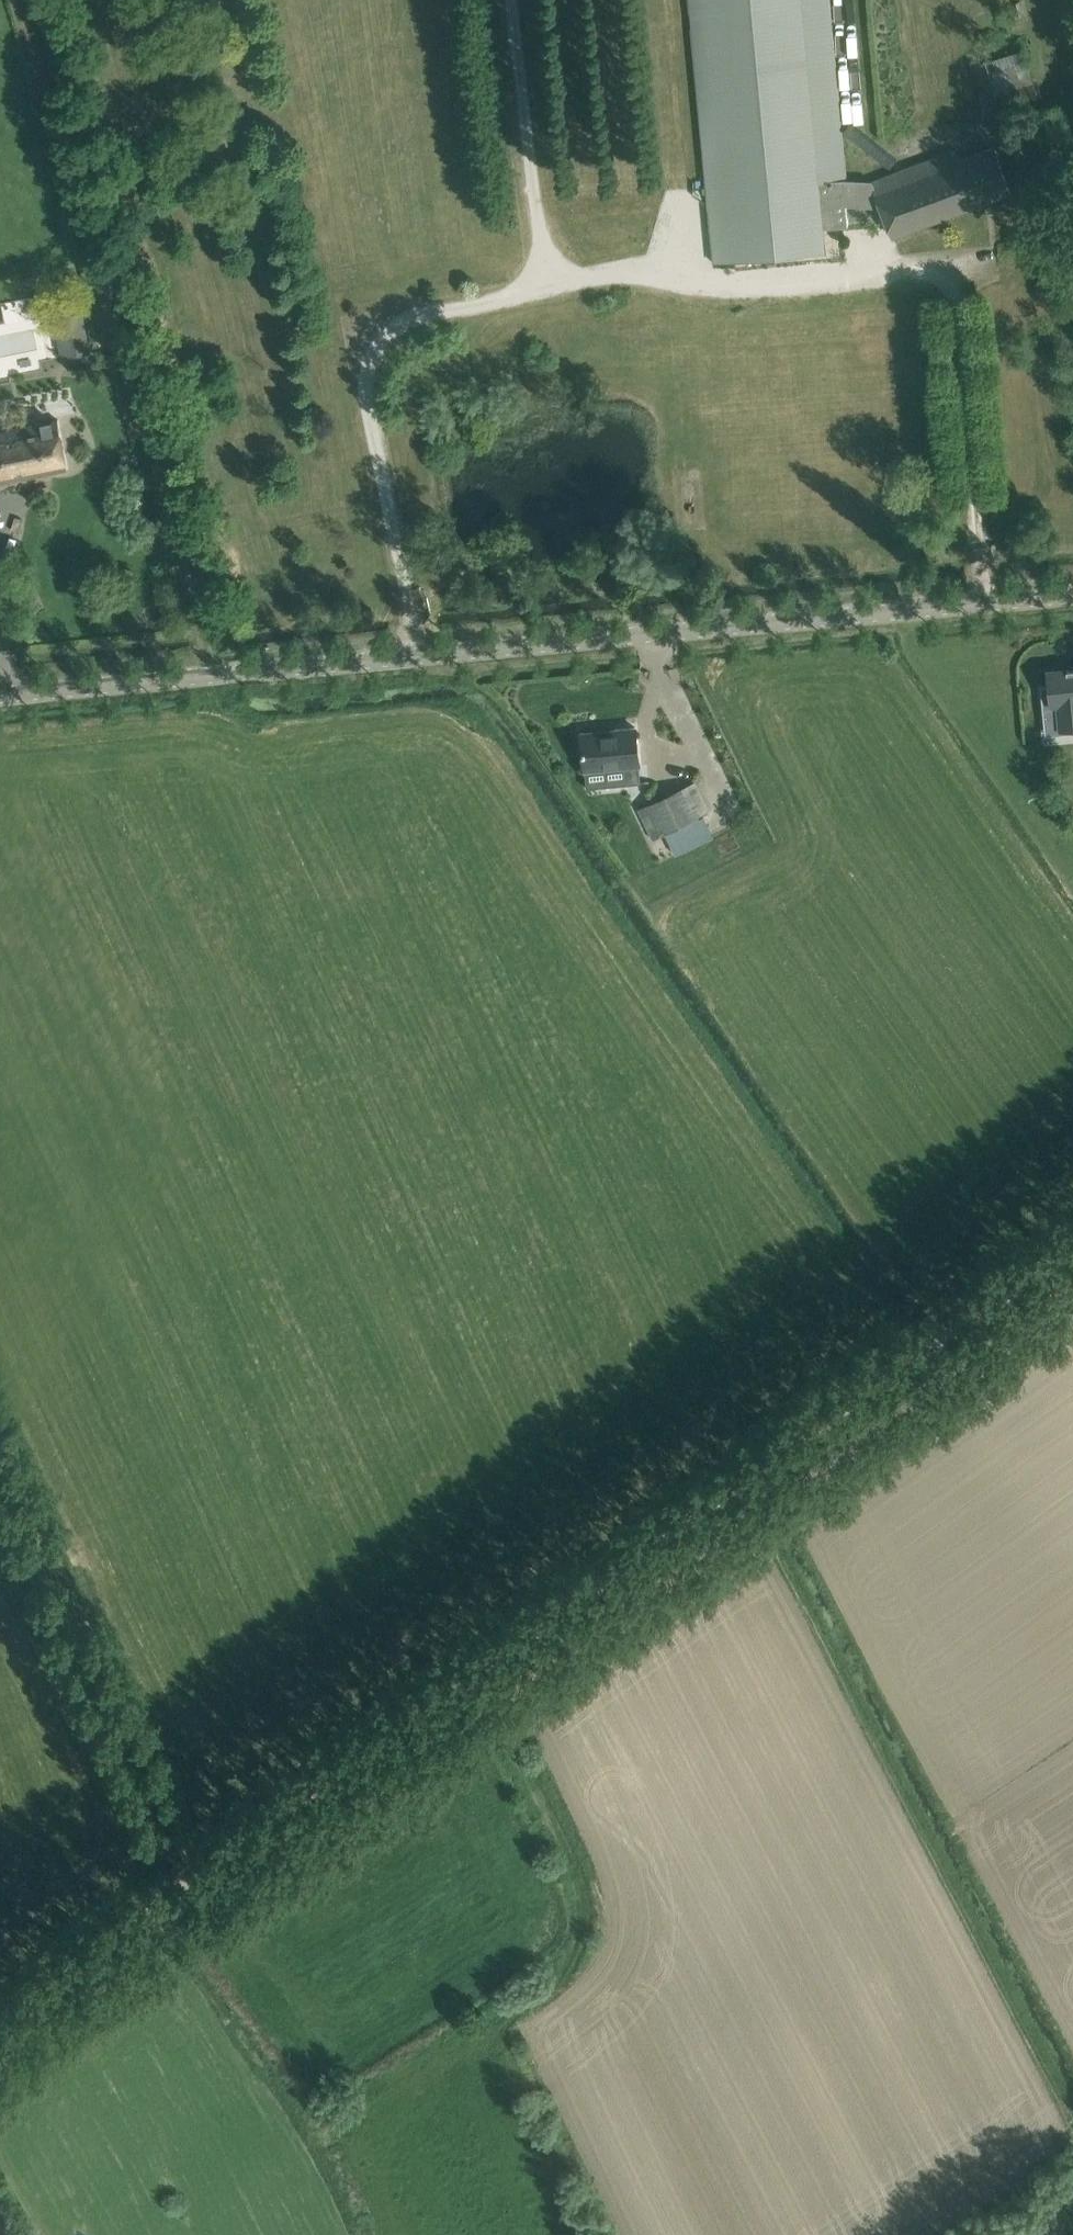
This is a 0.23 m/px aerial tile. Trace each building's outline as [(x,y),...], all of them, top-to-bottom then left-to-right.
[(845,182),(828,0),(690,0),(715,263),(738,261),(736,243),(823,235),(822,229),(848,227),(844,183),(845,182)] [(994,88),(979,92),(988,120),(1040,104),(1023,51),(986,62),(994,88)] [(893,237),(1010,193),(993,148),(876,192),(893,237)] [(82,313),(60,317),(68,357),(90,353),(82,313)] [(58,420),(0,431),(0,483),(68,469),(58,420)] [(1048,672),(1050,686),(1041,687),(1042,705),(1055,703),(1056,721),(1072,719),(1072,670),(1048,672)] [(582,733),(581,733),(585,771),(639,766),(635,728),(614,730),(615,734),(583,737),(582,733)] [(698,844),(688,823),(709,813),(694,783),(657,801),(664,817),(648,824),(646,821),(645,822),(653,840),(665,834),(675,855),(698,844)]
